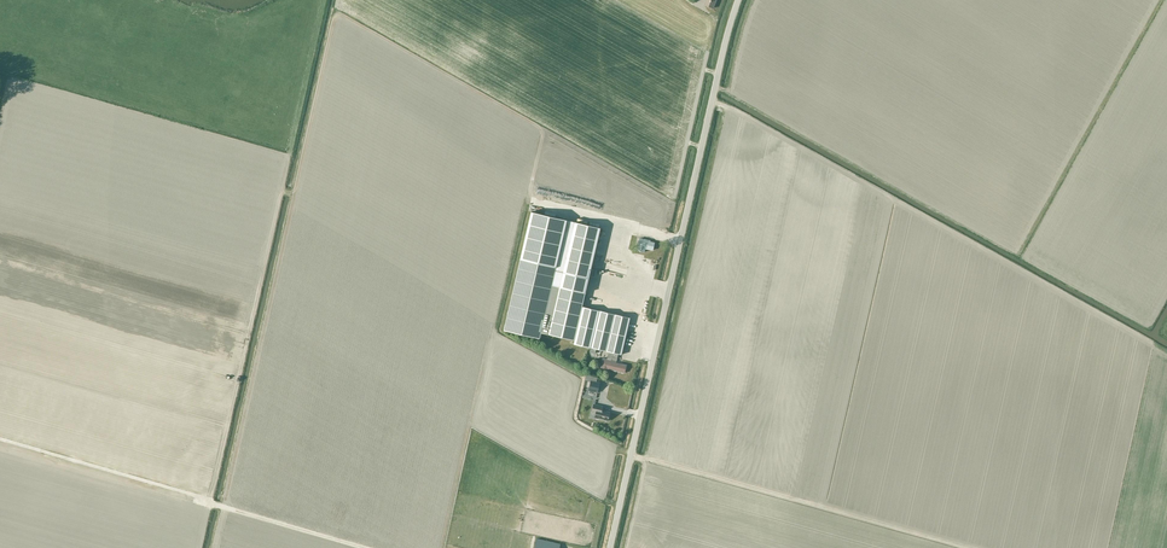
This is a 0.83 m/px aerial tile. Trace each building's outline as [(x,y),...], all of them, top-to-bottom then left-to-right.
[(705,6),(714,9),(717,0),(708,0),(705,6)] [(531,212),(504,330),(539,339),(541,332),(575,341),(574,344),(590,348),(608,352),(609,352),(607,359),(603,358),(601,367),(624,373),(626,365),(616,363),(618,354),(621,355),(630,318),(582,307),(601,228),(531,212)] [(635,240),(638,228),(621,224),(619,230),(617,229),(615,235),(635,240)] [(639,242),(637,242),(637,244),(638,244),(636,251),(644,253),(645,250),(652,251),(654,243),(648,242),(648,241),(640,239),(639,242)] [(597,265),(628,270),(629,264),(598,258),(597,265)] [(591,381),(588,390),(598,392),(600,383),(591,381)] [(602,407),(593,405),(591,412),(595,413),(594,418),(607,421),(609,413),(601,411),(602,407)] [(561,544),(536,538),(534,547),(560,547),(561,544)]
